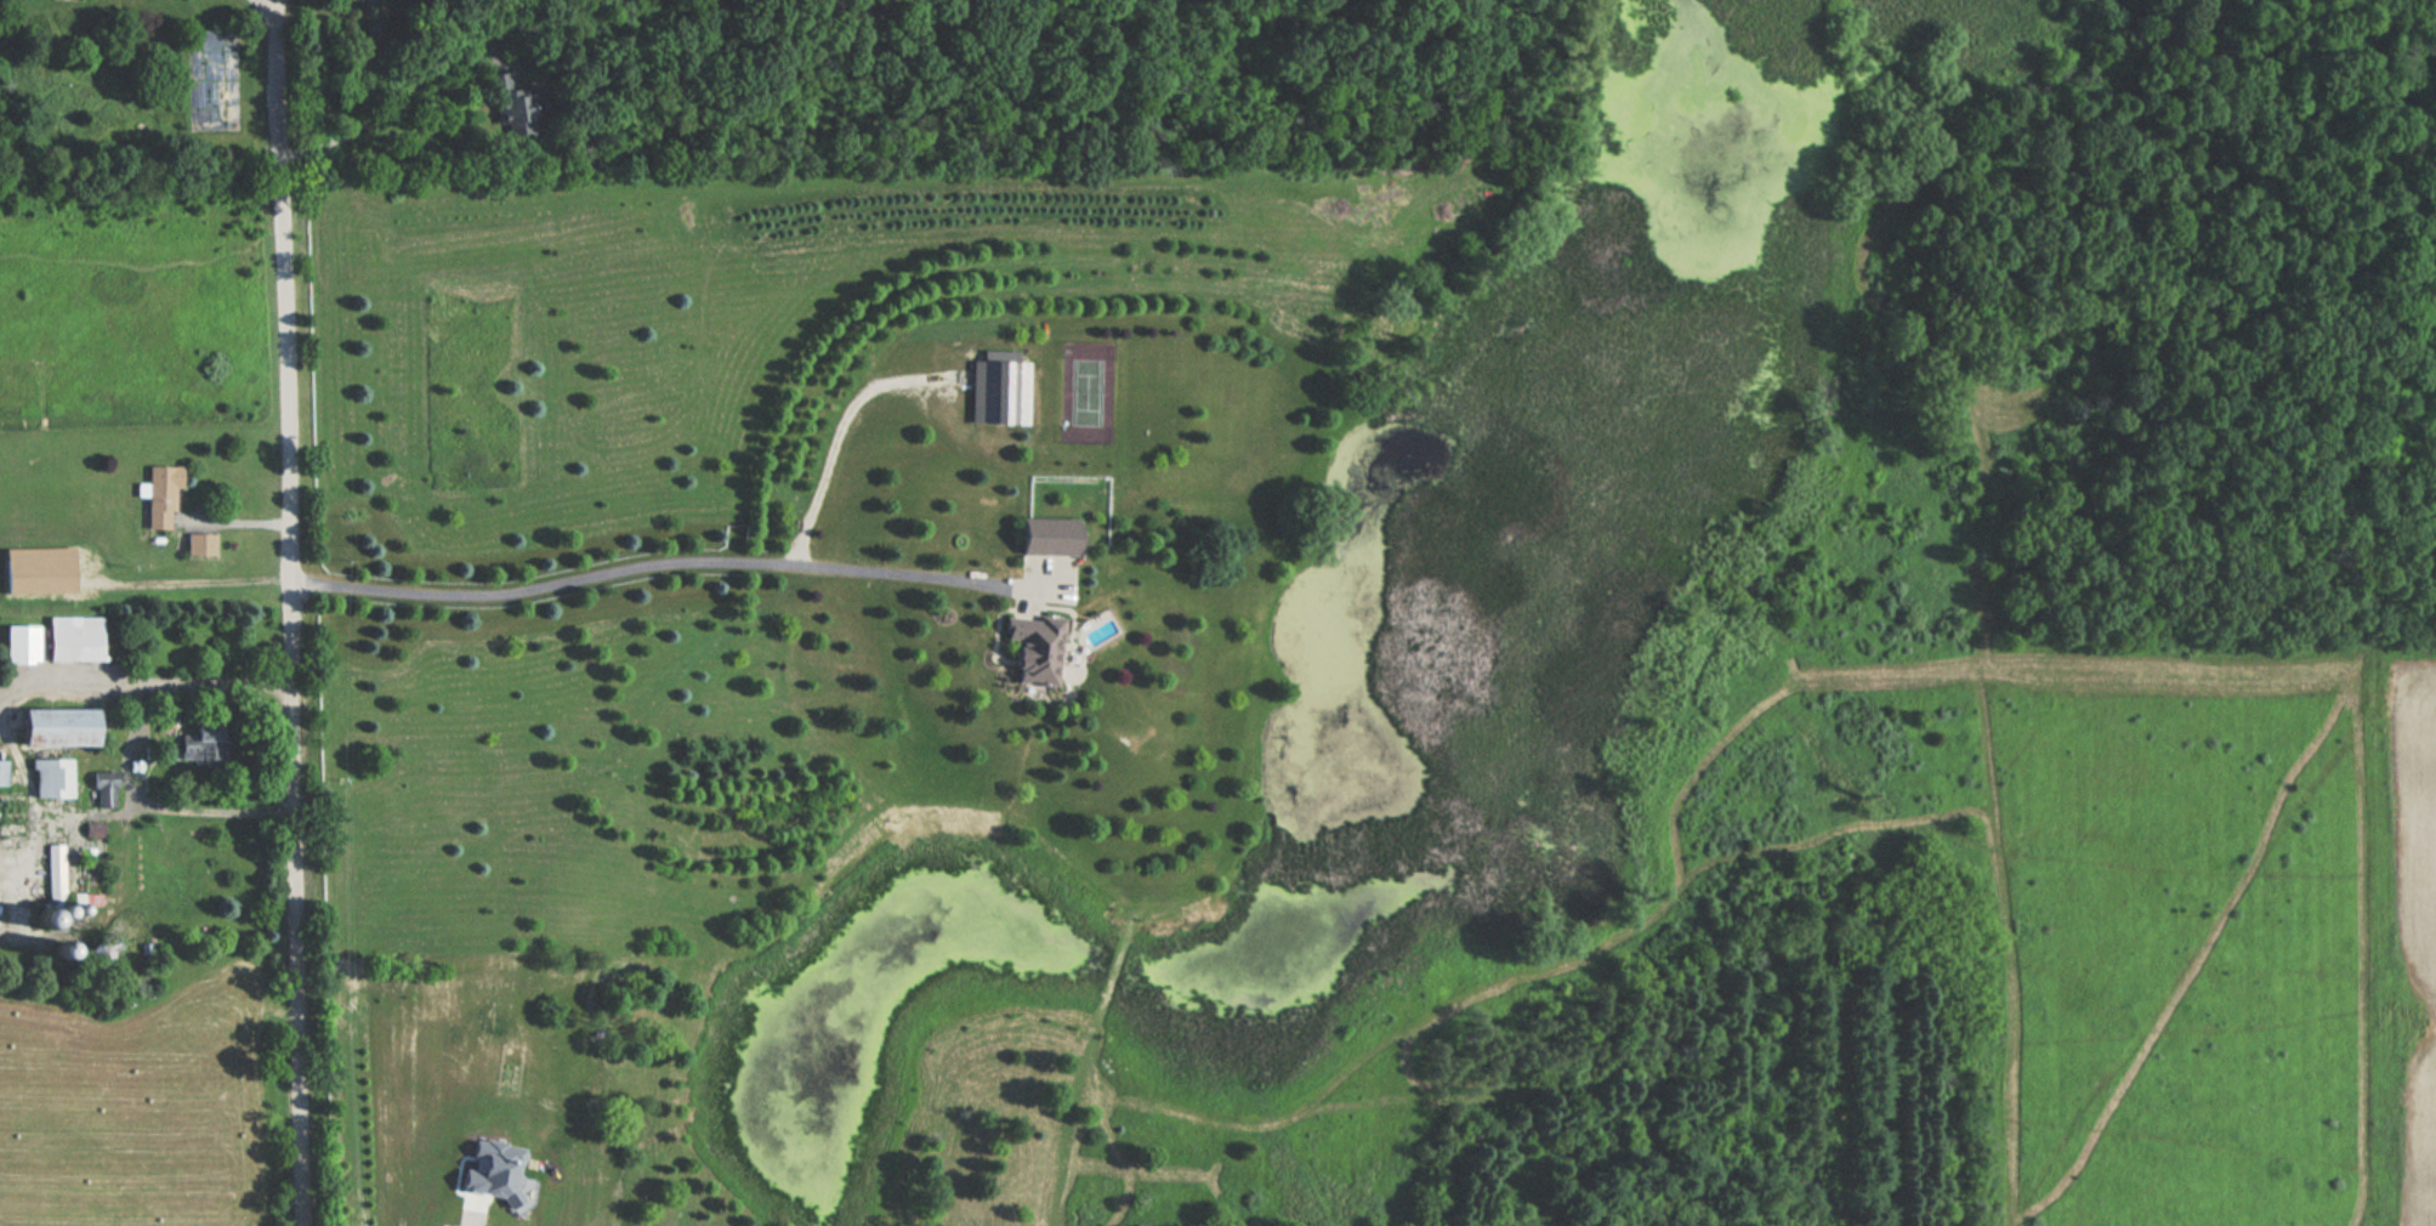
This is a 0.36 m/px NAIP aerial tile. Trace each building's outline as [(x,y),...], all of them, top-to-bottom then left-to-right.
[(507,134),(530,134),(530,93),(495,93),(495,126),(507,126),(507,134)] [(1029,511),(1028,541),(1078,543),(1078,512),(1029,511)] [(211,555),(211,534),(184,534),(184,555),(211,555)] [(1009,614),(1040,618),(1040,614),(1062,618),(1055,683),(1016,679),(1017,666),(1013,666),(1017,637),(1006,636),(1009,614)] [(98,661),(98,617),(45,617),(45,661),(98,661)] [(90,709),(16,709),(16,746),(90,746),(90,709)] [(176,764),(218,764),(218,728),(176,728),(176,764)] [(70,758),(32,758),(32,798),(70,798),(70,758)] [(115,771),(93,771),(93,807),(115,807),(115,771)] [(63,844),(46,844),(46,901),(63,901),(63,844)]
